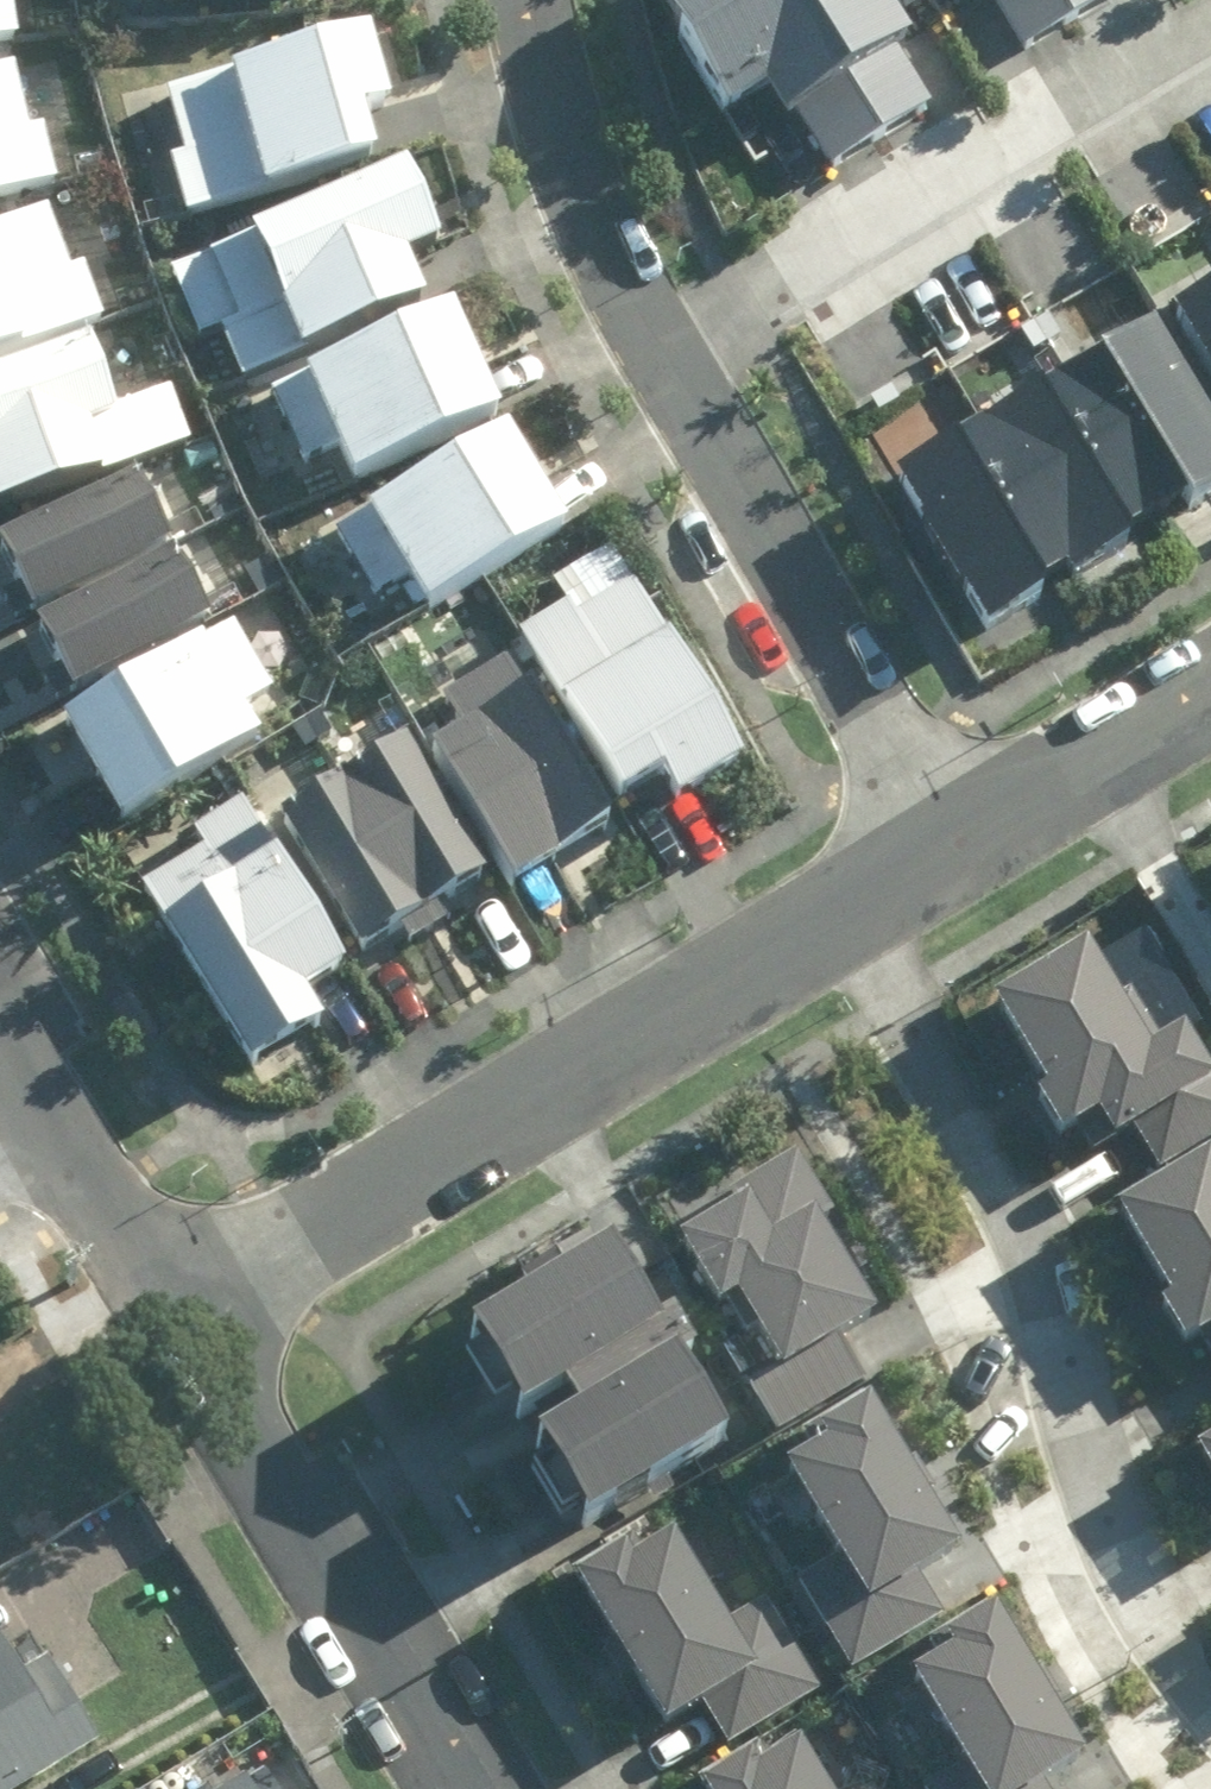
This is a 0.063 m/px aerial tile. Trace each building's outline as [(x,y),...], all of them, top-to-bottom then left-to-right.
[(33,36),(30,0),(0,0),(0,39),(33,36)] [(833,164),(932,103),(899,51),(912,43),(892,11),(910,0),(660,0),(727,109),(766,85),(785,116),(799,108),(833,164)] [(1021,49),(1101,0),(991,0),(1021,49)] [(386,100),(362,26),(234,68),(235,72),(168,94),(188,156),(170,162),(188,215),(372,155),(357,110),(386,100)] [(0,61),(0,188),(59,174),(43,110),(30,113),(16,57),(0,61)] [(441,228),(406,148),(250,214),(255,225),(209,244),(210,245),(170,262),(199,330),(221,321),(242,371),(305,345),(302,338),(428,284),(409,241),(441,228)] [(0,216),(0,347),(114,312),(97,260),(71,268),(50,200),(0,216)] [(884,476),(984,638),(1210,499),(1210,276),(884,476)] [(505,408),(457,304),(275,386),(305,451),(338,436),(356,476),(505,408)] [(0,359),(0,495),(186,434),(170,384),(115,402),(91,329),(0,359)] [(570,524),(511,426),(341,528),(377,589),(408,570),(430,608),(570,524)] [(35,602),(173,539),(140,470),(3,533),(35,602)] [(175,548),(37,620),(71,684),(209,612),(175,548)] [(519,625),(619,790),(661,765),(678,793),(744,753),(640,579),(588,610),(576,591),(519,625)] [(274,681),(230,607),(60,707),(122,811),(265,727),(247,696),(274,681)] [(431,742),(514,885),(611,830),(507,651),(450,684),(470,719),(431,742)] [(279,811),(360,945),(489,867),(408,733),(279,811)] [(142,876),(257,1056),(328,1011),(311,985),(351,960),(241,788),(189,821),(201,839),(142,876)] [(1103,1099),(1117,1125),(1130,1119),(1154,1163),(1210,1132),(1210,1054),(1187,1010),(1144,1032),(1090,930),(997,979),(1070,1116),(1103,1099)] [(725,1329),(781,1424),(872,1371),(847,1329),(879,1310),(824,1216),(835,1210),(799,1147),(744,1180),(755,1198),(683,1239),(721,1303),(729,1298),(741,1319),(725,1329)] [(1127,1196),(1176,1286),(1153,1299),(1172,1335),(1195,1323),(1210,1352),(1210,1151),(1127,1196)] [(594,1527),(744,1441),(705,1373),(723,1363),(687,1299),(668,1310),(629,1240),(479,1325),(594,1527)] [(809,1425),(820,1442),(789,1462),(840,1544),(798,1570),(854,1660),(943,1605),(918,1566),(961,1540),(867,1389),(809,1425)] [(1201,1442),(1210,1460),(1210,1436),(1201,1442)] [(707,1696),(731,1736),(826,1680),(770,1584),(721,1612),(672,1528),(634,1549),(630,1542),(580,1571),(667,1719),(707,1696)] [(916,1668),(967,1751),(925,1776),(933,1788),(1060,1788),(1048,1769),(1087,1746),(996,1595),(943,1627),(954,1645),(916,1668)] [(101,1732),(48,1650),(28,1663),(7,1631),(0,1635),(0,1788),(12,1788),(101,1732)] [(803,1737),(770,1757),(761,1741),(705,1774),(714,1788),(835,1788),(803,1737)] [(273,1763),(231,1788),(289,1788),(273,1763)] [(214,1777),(195,1788),(222,1788),(214,1777)]
